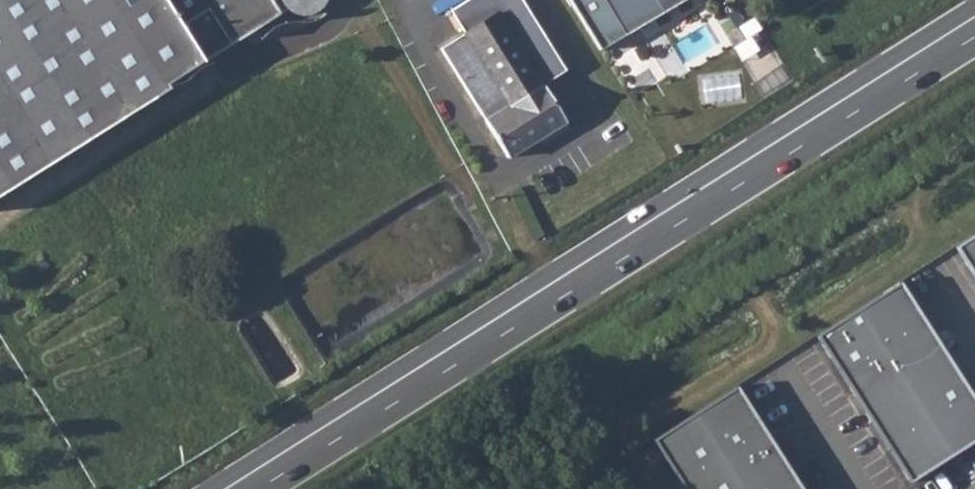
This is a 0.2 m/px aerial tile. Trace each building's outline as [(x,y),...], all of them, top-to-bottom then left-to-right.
[(170,90),(167,86),(281,15),(271,0),(0,0),(0,197),(170,90)] [(487,120),(509,156),(565,121),(542,84),(490,0),(465,0),(450,9),(465,33),(442,45),(487,120)] [(542,84),(566,69),(523,0),(490,0),(542,84)] [(600,51),(681,0),(568,0),(600,51)] [(950,246),(974,285),(974,230),(950,246)] [(902,280),(818,334),(912,482),(974,442),(974,395),(902,280)] [(653,439),(685,488),(803,488),(737,385),(653,439)]
